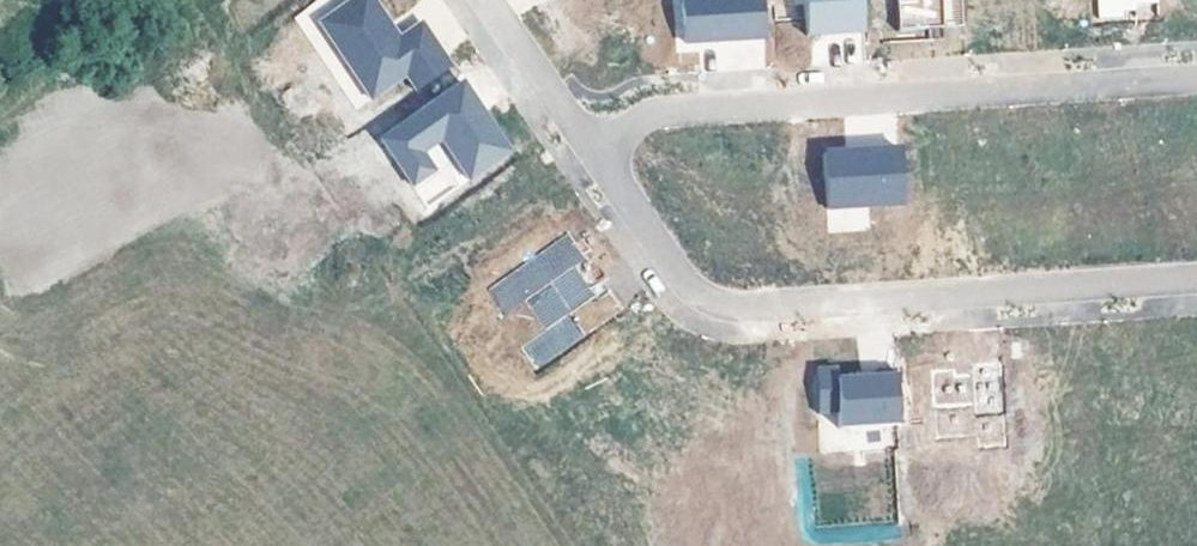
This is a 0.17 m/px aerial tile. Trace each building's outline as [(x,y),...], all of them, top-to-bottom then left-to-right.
[(448,66),(418,22),(395,37),(390,41),(383,30),(388,26),(369,0),(347,0),(315,23),(368,98),(403,74),(414,90),(448,66)] [(556,9),(569,29),(581,20),(589,31),(594,28),(603,40),(619,28),(625,38),(663,36),(661,0),(570,0),(556,9)] [(683,43),(762,37),(760,0),(680,0),(683,43)] [(805,35),(862,31),(860,0),(802,0),(805,35)] [(898,30),(959,26),(958,0),(896,0),(898,30)] [(1059,0),(988,0),(989,8),(1035,5),(1036,16),(1059,14),(1059,0)] [(1158,1),(1158,0),(1098,0),(1099,17),(1122,16),(1122,9),(1136,9),(1136,3),(1158,1)] [(1136,9),(1137,15),(1159,14),(1158,1),(1136,3),(1136,9)] [(1035,5),(989,8),(989,19),(1036,16),(1035,5)] [(388,26),(383,30),(390,41),(395,37),(388,26)] [(765,39),(709,41),(710,70),(766,68),(765,39)] [(459,81),(376,138),(408,184),(431,169),(418,151),(432,142),(460,183),(507,151),(477,107),(471,111),(465,103),(471,99),(459,81)] [(471,99),(465,103),(471,111),(477,107),(471,99)] [(899,148),(822,154),(825,209),(903,205),(899,148)] [(534,370),(620,310),(607,292),(596,299),(584,283),(573,267),(584,259),(566,234),(486,290),(504,315),(523,302),(543,330),(519,348),(534,370)] [(595,275),(584,283),(596,299),(607,292),(595,275)] [(1170,350),(1171,353),(1158,354),(1157,350),(1129,352),(1133,409),(1196,405),(1196,348),(1170,350)] [(1108,407),(1105,353),(1066,356),(1066,361),(1066,364),(1055,364),(1054,361),(1027,363),(1031,420),(1071,418),(1070,409),(1108,407)] [(954,370),(931,371),(935,438),(976,435),(977,446),(1004,445),(1000,364),(971,367),(972,375),(955,376),(954,370)] [(835,368),(814,369),(817,414),(838,412),(839,428),(898,424),(894,370),(873,371),(873,377),(835,380),(835,368)]
